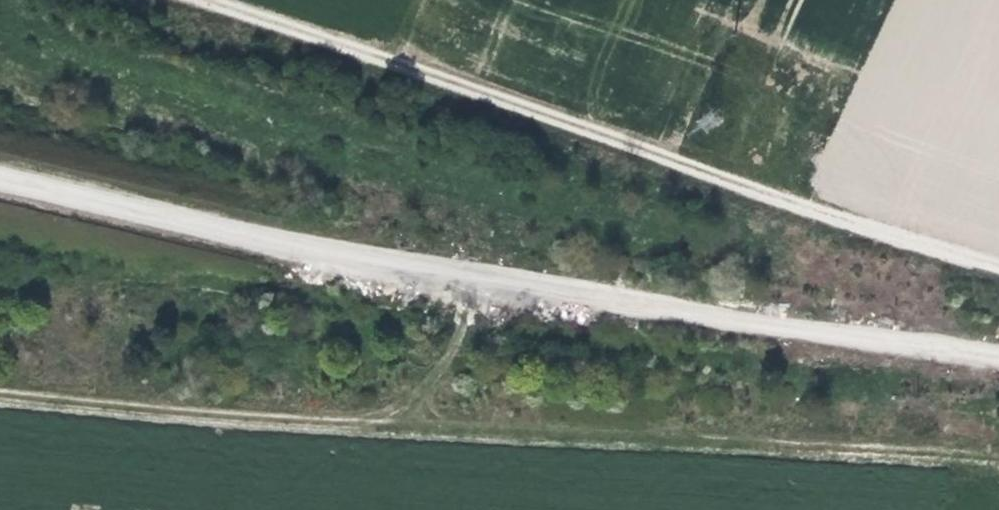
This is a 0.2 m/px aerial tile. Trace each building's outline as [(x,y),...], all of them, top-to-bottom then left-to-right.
[(911,47),(911,87),(931,87),(932,47),(911,47)]
